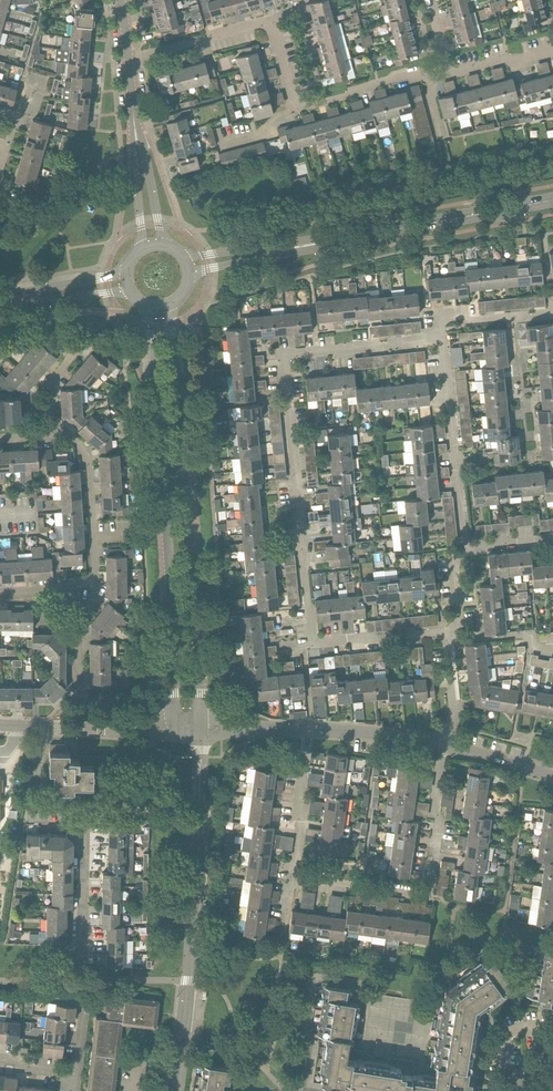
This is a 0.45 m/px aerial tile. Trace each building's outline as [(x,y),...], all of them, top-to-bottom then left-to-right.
[(91,27),(94,27),(95,15),(92,15),(93,9),(89,9),(87,0),(84,0),(72,3),(75,12),(74,24),(72,24),(72,25),(91,27)] [(225,20),(220,0),(214,0),(207,2),(209,10),(203,11),(207,25),(213,23),(212,20),(219,19),(219,21),(225,20)] [(237,14),(234,0),(220,0),(225,20),(232,18),(231,15),(237,14)] [(250,13),(246,0),(234,0),(237,14),(243,12),(244,15),(250,13)] [(261,7),(259,0),(246,0),(250,13),(256,12),(255,9),(261,7)] [(274,7),(272,0),(259,0),(261,7),(267,6),(268,8),(274,7)] [(330,12),(327,0),(319,0),(319,1),(307,4),(308,11),(311,10),(313,17),(330,12)] [(408,3),(407,0),(383,0),(385,5),(380,6),(381,10),(408,3)] [(546,6),(544,0),(542,1),(541,0),(521,0),(524,12),(546,6)] [(154,19),(175,13),(172,1),(153,6),(155,12),(152,13),(154,19)] [(448,19),(470,13),(466,1),(453,4),(447,6),(449,12),(446,13),(448,19)] [(389,21),(408,16),(407,10),(409,9),(408,3),(381,10),(383,16),(387,14),(389,21)] [(5,19),(8,7),(0,5),(0,18),(5,19)] [(538,28),(537,22),(547,20),(545,13),(548,12),(546,6),(524,12),(528,24),(523,25),(525,32),(538,28)] [(313,29),(334,24),(330,12),(313,17),(314,23),(311,23),(313,29)] [(185,31),(183,24),(179,25),(175,13),(154,19),(156,25),(158,24),(160,31),(170,28),(172,34),(185,31)] [(454,31),(473,26),(470,13),(448,19),(450,25),(452,25),(454,31)] [(392,34),(414,28),(413,22),(410,22),(408,16),(389,21),(392,34)] [(319,41),(337,36),(334,24),(313,29),(315,35),(317,35),(319,41)] [(71,37),(93,39),(94,34),(91,33),(91,27),(72,25),(71,37)] [(482,43),(480,37),(476,38),(473,26),(454,31),(456,37),(453,37),(455,44),(468,41),(469,47),(482,43)] [(396,46),(415,41),(413,35),(416,34),(414,28),(392,34),(396,46)] [(320,54),(340,48),(337,36),(319,41),(321,47),(318,48),(320,54)] [(69,50),(89,52),(89,45),(92,45),(93,39),(71,37),(69,50)] [(399,58),(395,59),(397,65),(410,62),(408,56),(421,53),(419,46),(417,47),(415,41),(396,46),(399,58)] [(240,70),(260,64),(259,58),(261,57),(258,44),(244,48),(246,55),(237,57),(240,70)] [(326,65),(343,60),(340,48),(320,54),(321,60),(324,59),(326,65)] [(68,62),(90,65),(91,59),(88,58),(89,52),(69,50),(68,62)] [(343,60),(326,65),(327,71),(324,72),(326,78),(334,76),(335,82),(348,79),(343,60)] [(67,74),(86,76),(87,70),(90,70),(90,65),(68,62),(67,74)] [(209,78),(216,76),(212,62),(205,63),(205,62),(192,66),(198,85),(210,82),(209,78)] [(244,82),(266,76),(265,70),(262,71),(260,64),(240,70),(244,82)] [(492,68),(494,77),(505,75),(503,65),(492,68)] [(186,88),(198,85),(192,66),(180,69),(186,88)] [(174,92),(186,88),(180,69),(168,72),(174,91),(174,92)] [(161,95),(174,91),(168,72),(155,76),(161,95)] [(478,72),(468,74),(470,84),(480,81),(478,72)] [(552,95),(552,75),(551,75),(550,72),(545,74),(551,96),(552,95)] [(71,88),(90,90),(92,77),(86,76),(67,74),(67,75),(72,76),(71,88)] [(538,99),(551,96),(545,74),(539,75),(540,78),(533,80),(538,99)] [(247,95),(267,89),(265,82),(268,82),(266,76),(244,82),(247,95)] [(518,98),(514,82),(513,78),(506,80),(505,77),(499,79),(506,101),(518,98)] [(446,91),(456,88),(454,78),(443,81),(446,91)] [(493,105),(506,101),(499,79),(494,80),(494,83),(488,85),(493,105)] [(526,103),(538,99),(533,80),(527,82),(526,79),(514,82),(518,98),(519,101),(525,100),(526,103)] [(481,108),(493,105),(488,85),(481,87),(481,84),(475,85),(481,108)] [(416,99),(422,97),(419,85),(412,87),(416,99)] [(469,111),(481,108),(475,85),(469,87),(470,90),(463,91),(469,111)] [(0,102),(0,104),(12,108),(17,89),(5,86),(0,102)] [(408,101),(416,99),(412,87),(405,89),(408,101)] [(70,100),(89,102),(90,90),(71,88),(70,100)] [(251,106),(273,100),(271,95),(269,96),(267,89),(247,95),(250,106),(251,106)] [(399,115),(394,95),(387,97),(385,89),(379,90),(387,118),(399,115)] [(400,93),(394,95),(399,115),(411,111),(410,108),(408,101),(405,89),(400,90),(400,93)] [(375,121),(387,118),(379,90),(374,92),(376,100),(370,101),(375,121)] [(457,114),(469,111),(463,91),(457,93),(456,90),(450,92),(457,114)] [(444,117),(457,114),(450,92),(445,93),(446,96),(439,98),(444,117)] [(410,108),(424,104),(422,97),(416,99),(408,101),(410,108)] [(68,114),(88,115),(89,102),(70,100),(68,114)] [(254,119),(273,114),(272,107),(274,106),(273,100),(251,106),(254,119)] [(377,126),(375,121),(370,101),(369,101),(370,107),(364,108),(362,100),(356,102),(364,130),(377,126)] [(352,133),(364,130),(356,102),(351,103),(353,111),(346,113),(352,133)] [(412,114),(426,110),(424,104),(410,108),(411,111),(412,114)] [(339,136),(352,133),(346,113),(339,115),(337,107),(332,108),(339,136)] [(327,139),(339,136),(332,108),(326,110),(328,118),(322,119),(327,139)] [(413,121),(428,117),(426,110),(412,114),(413,121)] [(170,135),(190,130),(186,117),(182,119),(181,112),(166,116),(168,122),(167,123),(170,135)] [(315,143),(327,139),(322,119),(315,121),(313,113),(308,115),(315,143)] [(88,115),(68,114),(67,126),(86,128),(88,115)] [(303,146),(315,143),(308,115),(302,116),(304,124),(297,126),(303,146)] [(415,127),(429,124),(428,117),(413,121),(415,127)] [(29,132),(48,138),(51,125),(33,120),(29,132)] [(417,134),(431,130),(429,124),(415,127),(417,134)] [(290,149),(303,146),(297,126),(290,128),(290,125),(277,128),(280,138),(281,142),(288,141),(290,149)] [(174,147),(193,142),(190,130),(170,135),(174,147)] [(419,141),(433,137),(431,130),(417,134),(419,141)] [(26,145),(44,150),(48,138),(29,132),(26,145)] [(177,160),(196,154),(193,142),(174,147),(177,160)] [(261,158),(266,157),(264,143),(257,144),(261,158)] [(254,160),(261,158),(257,144),(251,146),(254,160)] [(22,156),(41,162),(44,150),(26,145),(22,156)] [(248,161),(254,160),(251,146),(244,148),(248,161)] [(242,163),(248,161),(244,148),(238,149),(242,163)] [(236,165),(242,163),(238,149),(232,151),(236,165)] [(229,166),(236,165),(232,151),(226,153),(229,166)] [(223,168),(229,166),(226,153),(219,154),(223,168)] [(180,172),(200,167),(196,154),(177,160),(180,172)] [(19,169),(37,175),(41,162),(22,156),(19,169)] [(37,175),(19,169),(15,181),(33,187),(37,175)] [(528,263),(531,283),(543,282),(541,261),(528,263)] [(518,284),(531,283),(528,263),(516,264),(518,284)] [(429,299),(442,298),(440,277),(431,278),(430,264),(426,265),(429,299)] [(505,286),(518,284),(516,264),(503,265),(505,286)] [(493,287),(505,286),(503,265),(491,267),(493,287)] [(468,295),(467,290),(465,274),(457,275),(456,267),(448,268),(449,274),(452,273),(455,297),(468,295)] [(480,288),(493,287),(491,267),(478,268),(480,288)] [(467,290),(480,288),(478,268),(464,269),(465,274),(467,290)] [(442,298),(455,297),(452,273),(449,274),(449,276),(440,277),(442,298)] [(295,283),(286,285),(287,289),(288,293),(297,290),(295,283)] [(356,317),(368,316),(367,298),(366,295),(357,296),(356,288),(349,289),(350,294),(353,294),(356,317)] [(331,320),(343,319),(341,298),(332,299),(331,291),(324,291),(324,297),(328,297),(331,320)] [(419,314),(419,309),(417,293),(405,294),(408,315),(419,314)] [(343,319),(356,317),(353,294),(350,294),(350,297),(341,298),(343,319)] [(394,316),(408,315),(405,294),(392,296),(394,316)] [(381,318),(394,316),(392,296),(379,297),(381,318)] [(317,321),(331,320),(328,297),(324,297),(325,300),(315,301),(317,321)] [(368,319),(381,318),(379,297),(367,298),(368,316),(368,319)] [(312,332),(310,311),(298,312),(301,346),(305,345),(304,332),(312,332)] [(296,346),(301,346),(298,312),(285,313),(287,334),(294,333),(296,346)] [(279,335),(287,334),(285,313),(272,315),(275,348),(280,348),(279,335)] [(270,349),(275,348),(272,315),(258,316),(260,337),(269,336),(270,349)] [(249,338),(260,337),(258,316),(247,317),(249,338)] [(250,349),(249,338),(247,317),(246,317),(240,317),(241,328),(225,330),(228,351),(229,351),(250,349)] [(543,337),(549,336),(548,325),(526,327),(527,340),(536,339),(543,338),(543,337)] [(483,344),(506,342),(504,329),(468,333),(469,337),(483,335),(483,344)] [(552,349),(552,336),(549,336),(543,337),(543,338),(536,339),(537,350),(552,349)] [(27,353),(46,370),(57,358),(37,341),(27,353)] [(471,357),(507,353),(506,342),(483,344),(484,352),(471,353),(471,357)] [(452,346),(453,365),(464,364),(463,346),(452,346)] [(230,363),(264,360),(263,355),(251,357),(250,349),(229,351),(230,363)] [(552,361),(552,349),(537,350),(538,362),(552,361)] [(35,383),(46,370),(27,353),(16,366),(35,383)] [(111,373),(117,366),(105,356),(101,361),(92,353),(83,364),(98,377),(106,368),(111,373)] [(496,367),(503,366),(508,366),(507,353),(471,357),(471,360),(485,359),(486,367),(495,366),(496,367)] [(232,376),(252,374),(252,366),(264,365),(264,360),(230,363),(232,376)] [(552,373),(552,361),(538,362),(539,374),(552,373)] [(89,388),(98,377),(83,364),(74,374),(77,377),(72,384),(82,387),(85,384),(89,388)] [(25,395),(35,383),(16,366),(6,378),(23,393),(25,395)] [(482,380),(504,378),(503,366),(496,367),(495,366),(486,367),(481,368),(482,380)] [(19,398),(23,393),(6,378),(0,373),(0,426),(6,426),(5,422),(21,420),(19,398)] [(356,395),(356,389),(354,373),(342,375),(345,399),(348,399),(348,396),(356,395)] [(552,385),(552,373),(539,374),(540,386),(552,385)] [(233,388),(266,385),(266,380),(253,381),(252,374),(232,376),(233,388)] [(340,397),(341,405),(348,404),(348,399),(345,399),(342,375),(330,376),(333,398),(340,397)] [(324,399),(333,398),(330,376),(319,377),(321,402),(324,401),(324,399)] [(317,399),(317,408),(325,407),(324,401),(321,402),(319,377),(305,378),(308,400),(317,399)] [(483,392),(505,389),(504,378),(482,380),(483,392)] [(417,405),(430,404),(428,382),(415,383),(417,405)] [(406,406),(417,405),(415,383),(404,384),(406,406)] [(62,404),(82,402),(81,389),(82,387),(72,384),(67,389),(61,390),(62,404)] [(394,408),(406,406),(404,384),(392,386),(394,408)] [(234,401),(255,399),(254,391),(267,390),(266,385),(233,388),(234,401)] [(552,397),(552,385),(540,386),(542,398),(552,397)] [(382,409),(394,408),(392,386),(380,387),(382,409)] [(370,410),(382,409),(380,387),(368,388),(370,410)] [(357,411),(370,410),(368,388),(356,389),(356,395),(357,411)] [(485,404),(507,402),(505,389),(483,392),(485,404)] [(552,409),(552,397),(542,398),(543,410),(552,409)] [(81,427),(88,419),(83,416),(82,402),(62,404),(63,417),(69,417),(81,427)] [(486,416),(508,414),(507,402),(485,404),(486,416)] [(236,421),(256,419),(262,419),(261,405),(239,407),(241,420),(236,420),(236,421)] [(552,421),(552,409),(543,410),(537,410),(539,423),(552,421)] [(487,428),(509,426),(508,414),(486,416),(487,428)] [(78,431),(88,440),(102,425),(91,416),(88,419),(81,427),(78,431)] [(237,434),(258,431),(256,419),(236,421),(237,434)] [(552,434),(552,421),(539,423),(540,435),(552,434)] [(411,440),(433,438),(432,430),(445,429),(444,424),(410,428),(411,440)] [(100,456),(113,455),(112,434),(102,425),(88,440),(99,449),(99,448),(100,456)] [(496,440),(510,437),(509,426),(487,428),(488,440),(496,440)] [(238,446),(259,444),(258,431),(237,434),(238,446)] [(329,448),(351,446),(349,434),(328,436),(329,448)] [(552,445),(552,434),(540,435),(541,447),(552,445)] [(495,451),(520,449),(518,436),(510,437),(496,440),(497,447),(489,448),(490,455),(495,455),(495,451)] [(412,452),(446,448),(446,444),(433,445),(433,438),(411,440),(412,452)] [(239,458),(260,456),(259,444),(238,446),(239,458)] [(552,458),(552,445),(541,447),(542,459),(552,458)] [(330,461),(352,458),(351,446),(329,448),(330,461)] [(413,464),(435,462),(434,454),(447,453),(446,448),(412,452),(413,464)] [(499,463),(521,461),(520,449),(495,451),(495,455),(498,454),(499,463)] [(20,483),(27,482),(24,450),(11,451),(12,471),(20,471),(20,483)] [(31,470),(39,469),(38,451),(38,450),(24,450),(27,482),(32,482),(31,470)] [(59,473),(70,472),(69,460),(52,461),(52,450),(38,451),(39,469),(39,475),(46,474),(59,473)] [(12,471),(11,451),(0,452),(0,484),(5,484),(5,472),(12,471)] [(100,469),(120,468),(119,454),(113,455),(100,456),(99,456),(100,469)] [(241,471),(261,469),(260,456),(239,458),(241,471)] [(331,473),(353,470),(352,458),(330,461),(331,473)] [(449,472),(448,468),(436,469),(435,462),(413,464),(414,475),(449,472)] [(101,483),(121,482),(120,468),(100,469),(101,483)] [(242,483),(257,482),(263,482),(261,469),(241,471),(242,483)] [(332,484),(349,483),(355,482),(353,470),(331,473),(332,484)] [(534,494),(545,493),(544,479),(543,470),(532,472),(534,494)] [(60,486),(80,484),(79,471),(70,472),(59,473),(60,486)] [(416,488),(438,485),(437,478),(449,477),(449,472),(414,475),(416,488)] [(522,495),(534,494),(532,472),(519,473),(522,495)] [(509,497),(522,495),(519,473),(507,474),(509,497)] [(498,498),(509,497),(507,474),(495,475),(495,481),(498,498)] [(552,500),(552,478),(544,479),(545,493),(546,500),(552,500)] [(499,503),(498,498),(495,481),(484,482),(486,504),(499,503)] [(102,496),(122,495),(121,482),(101,483),(102,496)] [(235,497),(259,494),(257,482),(242,483),(237,484),(238,493),(229,495),(230,502),(235,501),(235,497)] [(474,505),(486,504),(484,482),(472,483),(474,505)] [(318,498),(351,495),(349,483),(332,484),(327,485),(328,492),(317,493),(318,498)] [(61,500),(81,498),(80,484),(60,486),(61,500)] [(451,496),(451,495),(451,491),(438,493),(438,485),(416,488),(417,499),(426,499),(451,496)] [(239,509),(260,507),(259,494),(235,497),(235,501),(238,501),(239,509)] [(139,505),(130,506),(123,507),(122,495),(102,496),(103,510),(115,509),(116,516),(140,514),(139,505)] [(330,509),(352,507),(351,495),(318,498),(318,503),(329,502),(330,509)] [(62,513),(82,511),(81,498),(61,500),(62,513)] [(405,514),(427,511),(426,499),(417,499),(404,501),(405,514)] [(241,526),(240,522),(261,520),(260,507),(239,509),(240,519),(234,519),(234,526),(241,526)] [(320,521),(353,518),(352,507),(330,509),(331,516),(320,517),(320,521)] [(63,525),(83,524),(82,511),(62,513),(63,525)] [(406,525),(420,524),(428,523),(427,511),(405,514),(406,525)] [(332,533),(354,530),(353,518),(320,521),(321,527),(332,525),(332,533)] [(261,520),(240,522),(241,526),(242,534),(262,532),(261,520)] [(63,539),(84,538),(83,524),(63,525),(63,539)] [(400,538),(421,536),(420,524),(406,525),(398,525),(400,538)] [(314,548),(348,544),(356,543),(354,530),(332,533),(333,540),(313,542),(314,548)] [(237,552),(244,551),(243,548),(264,545),(262,532),(242,534),(243,544),(236,544),(237,552)] [(400,538),(401,550),(423,548),(421,536),(400,538)] [(82,552),(85,551),(84,538),(63,539),(64,552),(82,552)] [(237,552),(236,544),(229,545),(229,549),(230,552),(237,552)] [(330,566),(351,564),(350,554),(349,554),(348,544),(314,548),(314,552),(326,550),(327,558),(329,557),(330,566)] [(264,545),(243,548),(244,551),(245,560),(253,560),(265,558),(264,545)] [(53,578),(53,577),(51,558),(44,559),(43,546),(37,547),(39,579),(53,578)] [(26,580),(39,579),(37,547),(32,547),(32,559),(25,560),(26,580)] [(13,581),(26,580),(25,560),(17,560),(17,548),(11,549),(13,581)] [(13,581),(11,549),(5,549),(6,561),(0,562),(0,582),(13,581)] [(106,570),(127,569),(126,557),(133,557),(133,549),(118,549),(118,556),(106,556),(106,570)] [(532,573),(532,567),(530,551),(518,552),(520,574),(532,573)] [(51,558),(53,577),(67,576),(66,565),(83,564),(82,552),(64,552),(58,553),(58,552),(51,553),(52,558),(51,558)] [(509,575),(520,574),(518,552),(506,553),(508,568),(509,575)] [(489,570),(508,568),(506,553),(488,555),(489,570)] [(254,572),(275,570),(273,557),(265,558),(253,560),(254,572)] [(534,587),(547,585),(545,565),(532,567),(532,573),(534,587)] [(423,583),(424,592),(435,591),(433,568),(420,570),(421,575),(421,583),(423,583)] [(491,585),(501,584),(500,576),(509,575),(508,568),(489,570),(491,585)] [(107,583),(127,583),(127,569),(106,570),(107,583)] [(255,585),(276,582),(275,570),(254,572),(255,585)] [(322,585),(325,584),(324,573),(317,574),(318,585),(322,585)] [(424,597),(424,592),(423,583),(421,583),(421,575),(410,576),(412,598),(424,597)] [(400,599),(412,598),(410,576),(398,578),(400,599)] [(388,601),(400,599),(398,578),(386,579),(388,601)] [(376,602),(388,601),(386,579),(374,580),(376,602)] [(364,603),(376,602),(374,580),(361,581),(363,595),(363,594),(364,603)] [(256,597),(277,595),(276,582),(255,585),(256,597)] [(109,602),(123,604),(123,597),(127,597),(127,583),(107,583),(107,597),(108,596),(109,602)] [(481,599),(503,596),(501,584),(491,585),(480,586),(481,599)] [(355,595),(354,588),(346,589),(347,593),(350,593),(353,618),(366,616),(364,603),(363,594),(363,595),(355,595)] [(331,598),(330,590),(323,591),(323,596),(324,596),(327,596),(329,620),(341,619),(339,597),(331,598)] [(341,619),(353,618),(350,593),(347,593),(347,596),(339,597),(341,619)] [(258,610),(278,608),(277,595),(256,597),(258,610)] [(317,622),(329,620),(327,596),(324,596),(324,599),(315,600),(317,622)] [(482,610),(504,608),(503,596),(481,599),(482,610)] [(245,597),(237,598),(239,607),(246,606),(245,597)] [(100,613),(116,625),(124,615),(124,614),(123,604),(109,602),(100,613)] [(483,623),(505,620),(504,608),(482,610),(483,623)] [(2,629),(18,629),(18,611),(11,611),(11,610),(2,610),(2,629)] [(33,629),(33,627),(33,610),(23,610),(23,611),(18,611),(18,629),(33,629)] [(107,636),(116,625),(100,613),(92,623),(92,624),(92,634),(107,636)] [(241,629),(274,626),(273,620),(261,622),(260,613),(239,615),(241,629)] [(485,635),(506,632),(505,620),(483,623),(485,635)] [(242,642),(263,639),(262,631),(274,630),(274,626),(241,629),(242,642)] [(40,647),(46,654),(60,641),(53,634),(52,634),(33,634),(33,640),(33,647),(40,647)] [(90,656),(110,656),(110,642),(107,642),(107,636),(92,634),(92,642),(90,642),(90,656)] [(243,654),(276,651),(276,646),(263,647),(263,639),(242,642),(243,654)] [(65,667),(65,661),(65,647),(66,646),(60,641),(46,654),(52,660),(52,667),(65,667)] [(466,658),(486,656),(484,643),(465,645),(466,658)] [(244,667),(265,665),(264,656),(277,655),(276,651),(243,654),(244,667)] [(90,670),(110,670),(110,656),(90,656),(90,670)] [(467,671),(487,669),(486,656),(466,658),(467,671)] [(280,696),(292,695),(289,661),(284,662),(285,675),(277,675),(280,696)] [(292,695),(305,693),(303,673),(294,674),(293,661),(289,661),(292,695)] [(337,687),(337,682),(336,671),(326,672),(325,663),(318,664),(319,669),(322,669),(324,693),(337,692),(336,687),(337,687)] [(412,680),(415,700),(428,699),(427,697),(435,696),(432,664),(420,665),(422,679),(412,680)] [(256,678),(266,676),(265,665),(244,667),(246,679),(256,678)] [(47,681),(59,695),(66,688),(65,687),(65,667),(52,667),(52,675),(47,681)] [(312,694),(324,693),(322,669),(319,669),(319,673),(310,674),(312,694)] [(487,681),(488,681),(487,669),(467,671),(469,683),(487,681)] [(117,690),(117,681),(111,681),(110,670),(90,670),(91,683),(103,683),(103,690),(117,690)] [(280,697),(280,696),(277,675),(266,676),(256,678),(258,699),(280,697)] [(376,699),(389,697),(387,682),(387,677),(374,678),(376,699)] [(363,700),(376,699),(374,678),(361,679),(363,700)] [(351,701),(363,700),(361,679),(349,681),(351,701)] [(402,701),(415,700),(412,680),(400,681),(402,701)] [(53,701),(59,695),(47,681),(39,688),(33,688),(32,700),(52,700),(53,701)] [(338,703),(351,701),(349,681),(337,682),(337,687),(336,687),(337,692),(338,703)] [(389,703),(402,701),(400,681),(387,682),(389,697),(389,703)] [(476,706),(498,710),(501,689),(488,687),(487,681),(469,683),(470,695),(474,694),(476,706)] [(10,706),(17,706),(17,688),(2,688),(2,707),(10,707),(10,706)] [(32,707),(32,700),(33,688),(17,688),(17,706),(23,706),(23,707),(32,707)] [(498,710),(515,713),(519,691),(502,688),(501,689),(498,710)] [(521,708),(534,711),(537,691),(525,689),(521,708)] [(534,711),(546,713),(550,693),(537,691),(534,711)] [(74,791),(74,786),(93,787),(93,766),(79,766),(79,759),(68,759),(68,761),(65,761),(65,745),(50,745),(49,772),(54,772),(53,791),(74,791)] [(325,768),(345,771),(347,756),(327,754),(325,768)] [(397,778),(417,781),(419,766),(399,763),(397,778)] [(386,774),(396,776),(398,766),(389,764),(386,774)] [(323,781),(343,784),(345,771),(325,768),(323,781)] [(253,783),(283,787),(284,781),(275,780),(276,772),(255,769),(253,783)] [(308,783),(320,785),(322,772),(310,770),(308,783)] [(466,787),(486,790),(488,777),(468,774),(466,787)] [(395,792),(415,794),(417,781),(397,778),(395,792)] [(346,798),(341,797),(343,784),(323,781),(321,795),(326,796),(346,800),(346,798)] [(251,797),(272,800),(273,793),(282,794),(283,787),(253,783),(251,797)] [(464,801),(484,804),(486,790),(466,787),(464,801)] [(393,805),(413,808),(415,794),(395,792),(393,805)] [(324,809),(344,812),(346,800),(326,796),(324,809)] [(249,810),(279,814),(280,808),(271,807),(272,800),(251,797),(249,810)] [(311,799),(310,812),(322,813),(322,800),(311,799)] [(478,816),(483,817),(484,804),(464,801),(462,815),(470,816),(477,817),(478,816)] [(403,819),(411,820),(413,808),(393,805),(391,819),(396,820),(403,821),(403,819)] [(322,823),(342,826),(344,812),(324,809),(322,823)] [(552,824),(552,810),(544,809),(543,823),(552,824)] [(261,825),(268,826),(269,820),(278,821),(279,814),(249,810),(247,824),(253,825),(261,826),(261,825)] [(469,830),(489,833),(491,818),(483,817),(478,816),(477,817),(470,816),(469,830)] [(394,833),(415,836),(417,821),(411,820),(403,819),(403,821),(396,820),(394,833)] [(109,833),(127,834),(127,820),(109,820),(109,833)] [(321,836),(340,839),(342,826),(322,823),(321,836)] [(552,836),(552,824),(543,823),(541,835),(552,836)] [(251,839),(280,843),(281,836),(272,835),(273,827),(268,827),(268,826),(261,825),(261,826),(253,825),(251,839)] [(458,842),(487,846),(489,833),(469,830),(468,837),(459,836),(458,842)] [(109,847),(126,847),(127,834),(109,833),(109,847)] [(225,843),(241,845),(242,836),(227,833),(225,843)] [(392,847),(413,850),(415,836),(394,833),(392,847)] [(32,854),(39,855),(39,835),(27,834),(27,861),(31,861),(32,854)] [(53,869),(73,869),(74,842),(67,835),(39,835),(39,855),(39,856),(50,856),(52,857),(52,869),(53,869)] [(552,849),(552,836),(541,835),(539,847),(552,849)] [(340,839),(321,836),(318,850),(338,853),(340,839)] [(249,852),(270,855),(271,848),(280,849),(280,843),(251,839),(249,852)] [(465,857),(486,860),(487,846),(458,842),(457,848),(466,849),(465,857)] [(109,860),(126,861),(126,847),(109,847),(109,860)] [(390,861),(411,864),(413,850),(392,847),(390,861)] [(552,862),(552,849),(539,847),(537,860),(545,861),(552,862)] [(247,865),(277,870),(278,863),(269,862),(270,855),(249,852),(247,865)] [(463,871),(478,873),(484,874),(486,860),(465,857),(463,871)] [(121,874),(126,874),(126,861),(109,860),(108,873),(121,874)] [(409,878),(410,870),(411,864),(390,861),(388,875),(409,878)] [(440,867),(446,868),(454,869),(455,863),(441,861),(440,867)] [(552,876),(552,862),(545,861),(543,875),(552,876)] [(259,880),(266,881),(267,875),(276,876),(277,870),(247,865),(245,880),(251,881),(259,882),(259,880)] [(52,881),(73,881),(73,869),(53,869),(52,881)] [(455,884),(476,886),(478,873),(463,871),(457,870),(455,884)] [(103,886),(120,887),(121,874),(108,873),(103,873),(103,886)] [(552,889),(552,876),(543,875),(541,887),(552,889)] [(249,894),(278,898),(279,891),(270,890),(271,882),(266,881),(259,880),(259,882),(251,881),(249,894)] [(52,893),(73,894),(73,881),(52,881),(52,893)] [(476,886),(455,884),(454,897),(474,900),(476,886)] [(120,900),(120,887),(103,886),(102,900),(120,900)] [(552,904),(552,889),(541,887),(539,902),(552,904)] [(61,907),(67,907),(73,907),(73,894),(52,893),(52,906),(61,906),(61,907)] [(512,893),(511,906),(519,907),(520,894),(512,893)] [(247,907),(267,910),(268,902),(277,904),(278,898),(249,894),(247,907)] [(102,913),(120,914),(120,900),(102,900),(102,913)] [(552,915),(552,904),(539,902),(538,913),(552,915)] [(289,931),(303,933),(307,904),(301,903),(299,912),(292,911),(289,931)] [(303,933),(317,935),(320,915),(312,914),(313,905),(307,904),(303,933)] [(47,919),(67,919),(67,907),(61,907),(61,906),(52,906),(47,906),(47,919)] [(245,921),(274,925),(275,918),(266,917),(267,910),(247,907),(245,921)] [(317,935),(330,937),(335,908),(328,907),(327,916),(320,915),(317,935)] [(344,939),(346,931),(346,926),(345,925),(346,919),(339,918),(341,909),(335,908),(330,937),(344,939)] [(346,931),(359,933),(362,912),(347,910),(346,919),(345,925),(346,926),(346,931)] [(359,933),(373,935),(376,914),(362,912),(359,933)] [(114,926),(119,926),(120,914),(102,913),(102,927),(107,927),(114,927),(114,926)] [(538,913),(536,924),(552,927),(552,915),(538,913)] [(373,935),(386,937),(389,916),(376,914),(373,935)] [(386,937),(399,939),(402,918),(389,916),(386,937)] [(399,939),(413,941),(416,920),(402,918),(399,939)] [(47,931),(67,932),(67,919),(47,919),(47,931)] [(413,941),(427,943),(430,922),(416,920),(413,941)] [(245,921),(243,934),(264,937),(265,930),(274,931),(274,925),(245,921)] [(107,940),(124,940),(125,926),(119,926),(114,926),(114,927),(107,927),(107,940)] [(67,932),(47,931),(46,944),(66,945),(67,932)] [(107,953),(124,954),(124,940),(107,940),(107,953)] [(533,947),(526,995),(541,997),(540,1009),(550,1008),(550,1006),(552,1006),(552,950),(533,947)] [(124,967),(124,954),(107,953),(106,967),(124,967)] [(478,1010),(512,986),(513,986),(492,957),(446,990),(433,1065),(436,1065),(435,1069),(434,1075),(434,1078),(399,1073),(400,1067),(399,1067),(388,1065),(345,1058),(349,1038),(352,1039),(359,1002),(349,1001),(351,990),(326,986),(317,1034),(328,1036),(320,1083),(328,1085),(327,1088),(334,1090),(469,1090),(471,1082),(466,1081),(467,1075),(478,1010)] [(106,1018),(96,1017),(94,1033),(92,1050),(90,1067),(88,1083),(87,1090),(115,1090),(115,1087),(117,1070),(119,1053),(121,1037),(122,1024),(139,1026),(156,1028),(159,1001),(142,999),(125,997),(125,1000),(103,998),(102,1009),(107,1010),(106,1018)] [(67,1018),(67,1019),(75,1020),(76,1006),(56,1004),(54,1016),(67,1018)] [(11,1014),(6,1014),(6,1020),(0,1020),(0,1040),(5,1041),(8,1020),(10,1021),(11,1014)] [(65,1031),(67,1019),(67,1018),(54,1016),(47,1015),(45,1028),(65,1031)] [(21,1022),(10,1021),(8,1020),(5,1041),(18,1043),(19,1043),(21,1022)] [(44,1041),(64,1043),(65,1031),(45,1028),(44,1041)] [(44,1041),(42,1054),(62,1057),(64,1043),(44,1041)] [(224,1081),(229,1082),(231,1068),(206,1064),(201,1090),(222,1090),(224,1081)] [(17,1086),(18,1078),(4,1077),(2,1090),(16,1090),(17,1086)]
